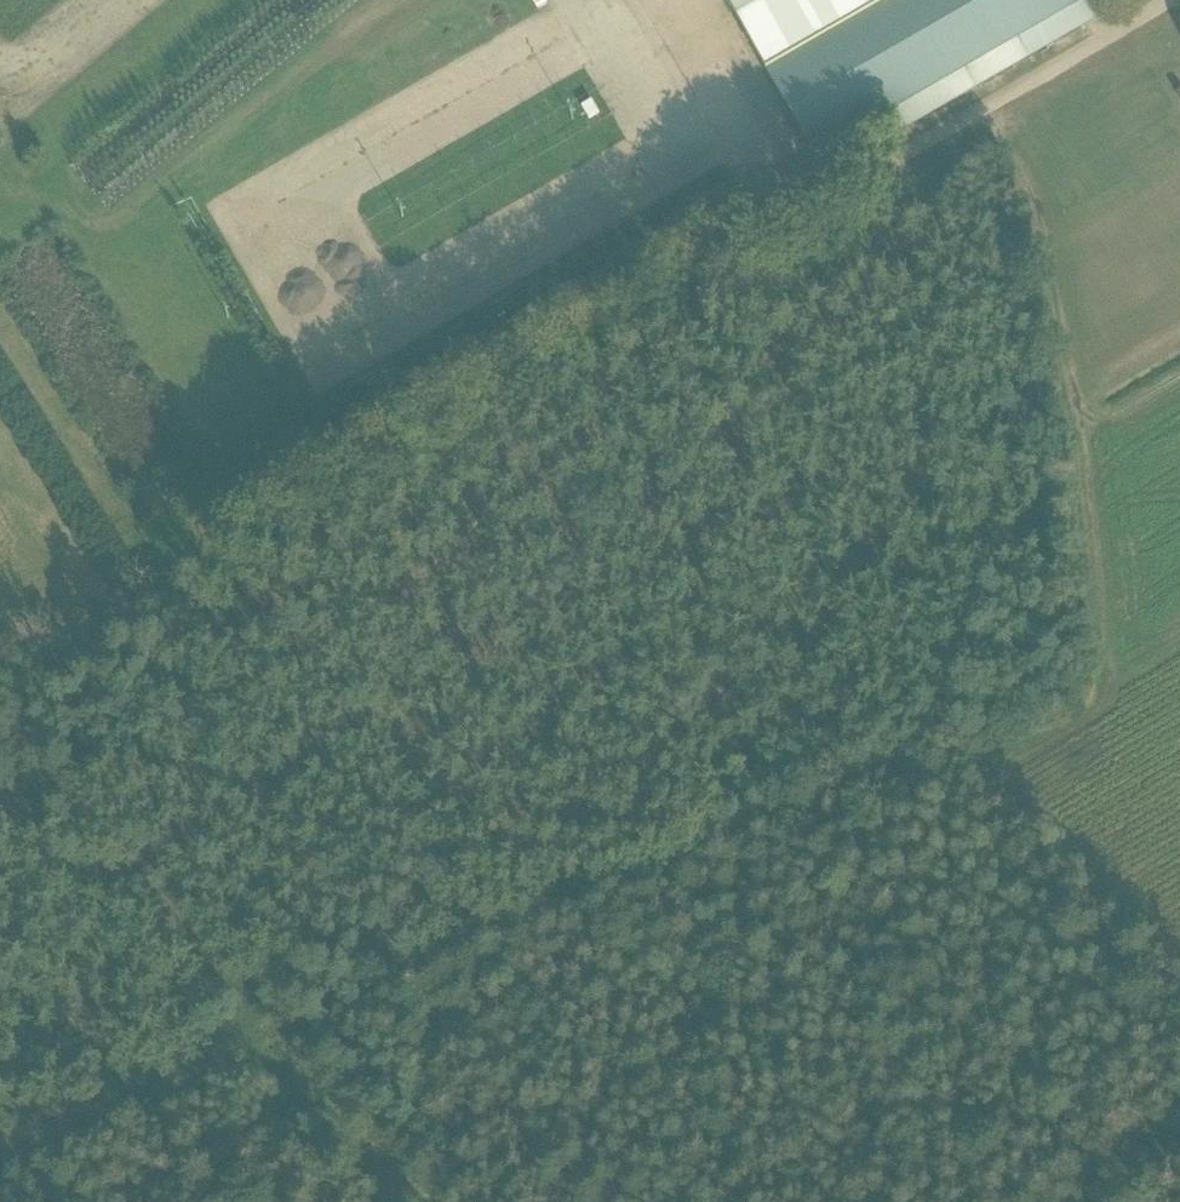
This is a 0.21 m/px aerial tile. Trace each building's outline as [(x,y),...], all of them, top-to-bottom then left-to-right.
[(758,50),(819,155),(1089,0),(729,0),(758,50)]
